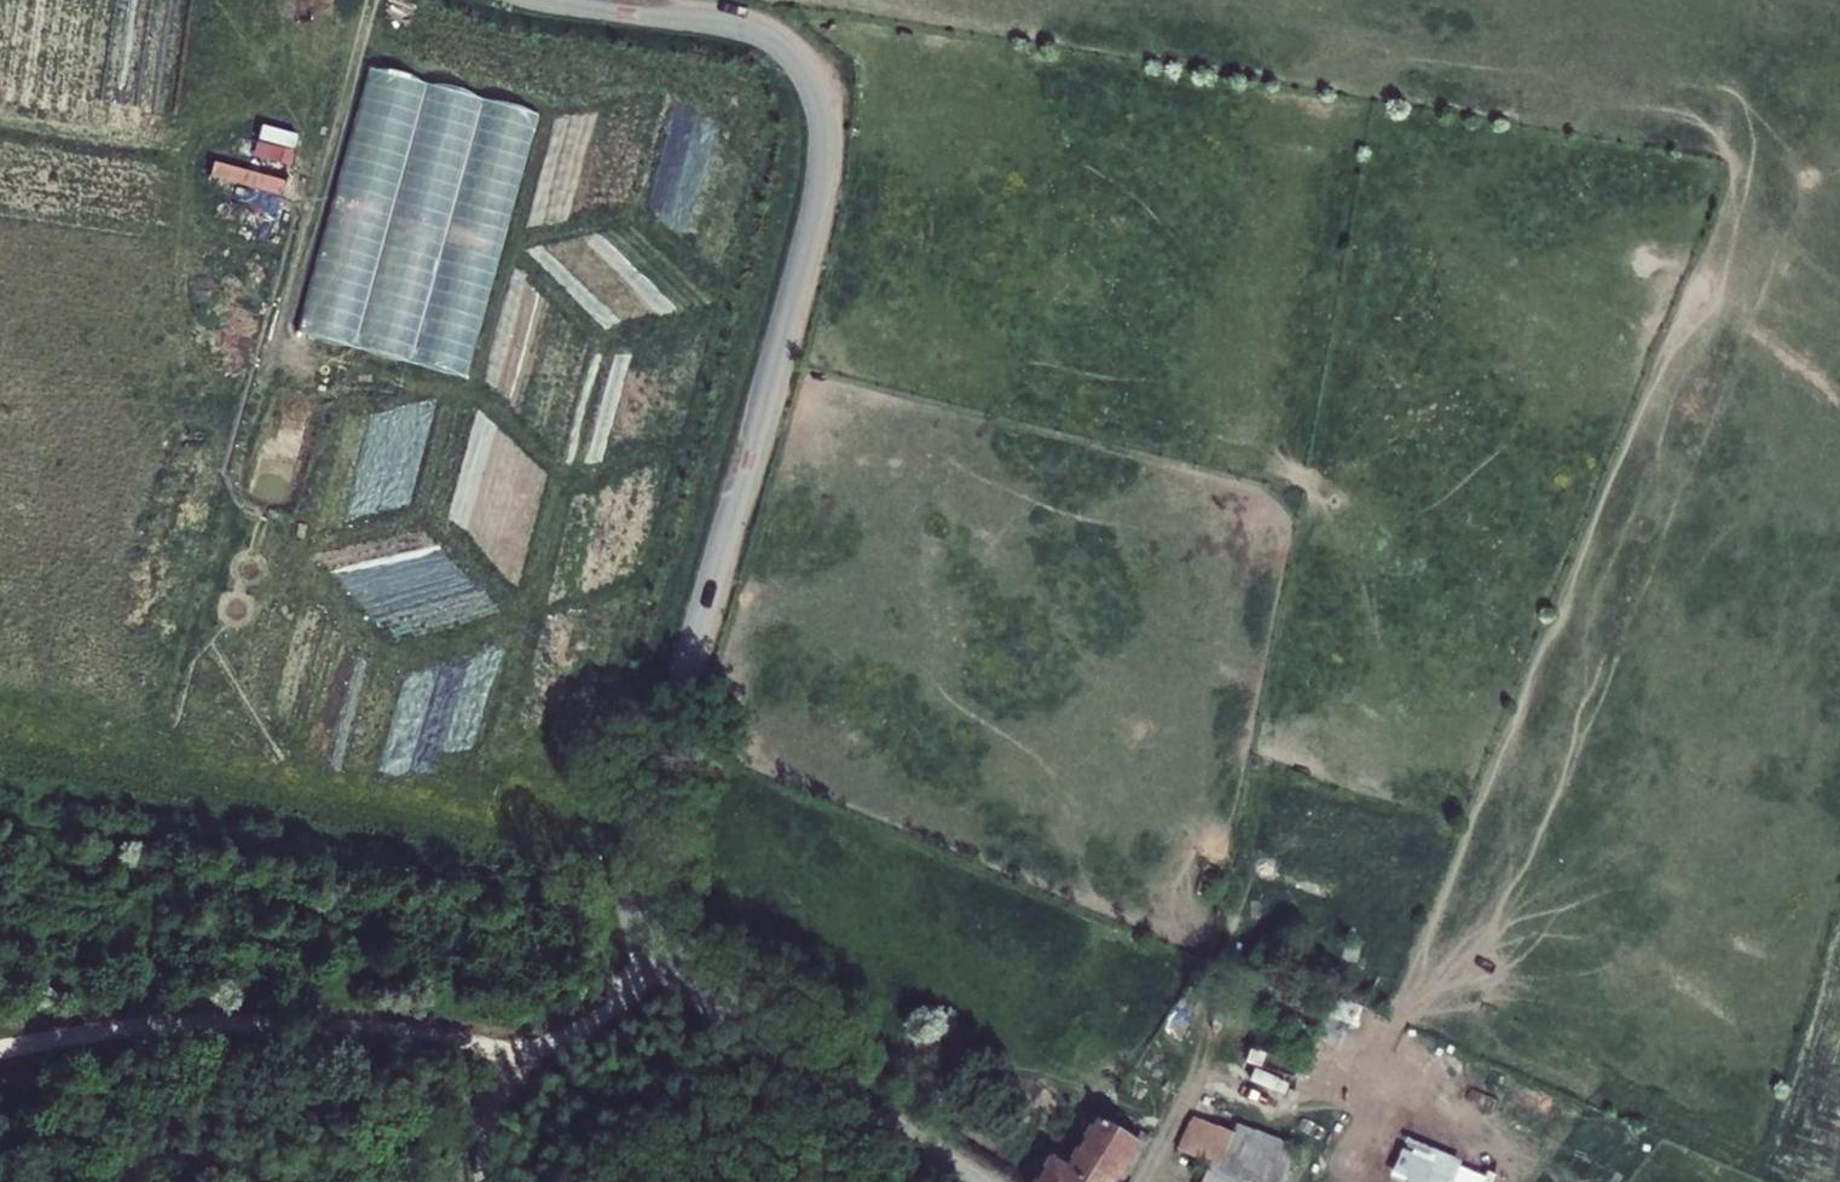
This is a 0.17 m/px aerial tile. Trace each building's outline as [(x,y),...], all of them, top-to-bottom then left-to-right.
[(1287,1154),(1191,1113),(1175,1147),(1208,1163),(1199,1181),(1274,1181),(1287,1154)] [(1096,1117),(1067,1163),(1052,1154),(1033,1181),(1116,1181),(1140,1144),(1096,1117)] [(1495,1167),(1403,1142),(1392,1181),(1491,1181),(1495,1167)]
